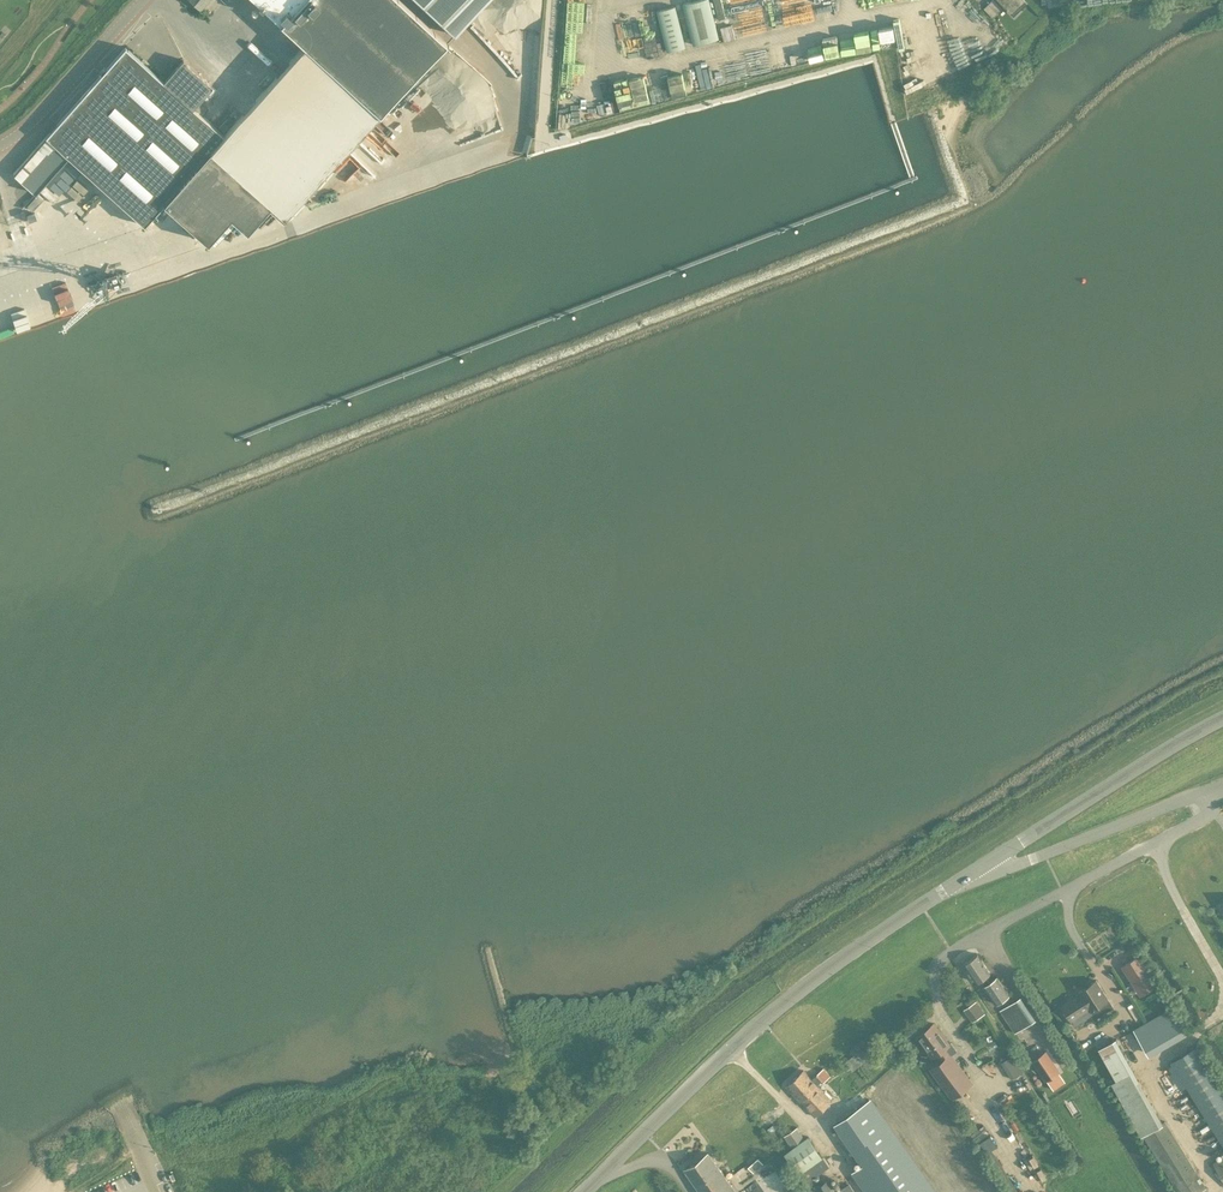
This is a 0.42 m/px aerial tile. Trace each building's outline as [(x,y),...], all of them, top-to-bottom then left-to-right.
[(223,135),(163,203),(173,211),(210,244),(287,222),(278,214),(303,202),(349,149),(378,116),(445,44),(398,0),(253,0),(303,47),(223,135)] [(198,8),(206,0),(189,0),(198,8)] [(453,31),(482,0),(419,0),(453,31)] [(693,45),(719,38),(710,0),(698,0),(683,4),(693,45)] [(989,4),(998,13),(1002,9),(994,0),(992,0),(989,4)] [(1014,15),(1028,1),(1026,0),(1000,0),(1014,15)] [(657,10),(667,51),(685,46),(675,6),(657,10)] [(45,137),(44,138),(65,157),(143,224),(154,213),(163,203),(223,135),(191,107),(210,85),(182,60),(163,81),(125,47),(45,137)] [(44,138),(12,173),(34,193),(65,157),(44,138)] [(977,981),(990,972),(978,954),(964,963),(977,981)] [(1139,955),(1123,966),(1136,987),(1153,977),(1139,955)] [(980,980),(996,1003),(1009,995),(997,977),(990,982),(986,976),(980,980)] [(1063,1005),(1072,1020),(1075,1024),(1092,1014),(1094,1017),(1113,1006),(1097,979),(1080,989),(1082,993),(1063,1005)] [(1017,998),(1000,1010),(1015,1032),(1032,1021),(1017,998)] [(977,1001),(966,1008),(974,1019),(984,1012),(977,1001)] [(1146,1022),(1133,1029),(1147,1053),(1159,1046),(1146,1022)] [(951,1055),(957,1050),(951,1042),(949,1044),(934,1023),(918,1035),(933,1056),(938,1053),(943,1060),(931,1068),(952,1097),(972,1083),(951,1055)] [(1113,1084),(1143,1134),(1164,1121),(1115,1038),(1098,1048),(1117,1081),(1113,1084)] [(1031,1060),(1045,1081),(1046,1081),(1047,1080),(1059,1072),(1060,1071),(1048,1053),(1046,1050),(1036,1056),(1031,1060)] [(787,1085),(801,1100),(815,1116),(832,1101),(819,1087),(825,1082),(822,1080),(829,1074),(825,1069),(813,1080),(804,1070),(787,1085)] [(850,1125),(881,1171),(874,1177),(884,1191),(933,1191),(880,1107),(850,1125)] [(1165,1121),(1143,1134),(1175,1185),(1196,1171),(1165,1121)] [(799,1172),(801,1171),(822,1156),(809,1136),(806,1139),(797,1127),(785,1135),(793,1147),(785,1153),(799,1172)] [(709,1153),(685,1169),(701,1191),(737,1191),(709,1153)] [(800,1174),(801,1174),(806,1182),(830,1165),(824,1157),(800,1174)] [(1214,1163),(1222,1178),(1222,1157),(1214,1163)] [(753,1172),(763,1163),(758,1158),(748,1167),(753,1172)] [(838,1189),(832,1178),(814,1189),(816,1191),(855,1191),(849,1183),(838,1189)]
